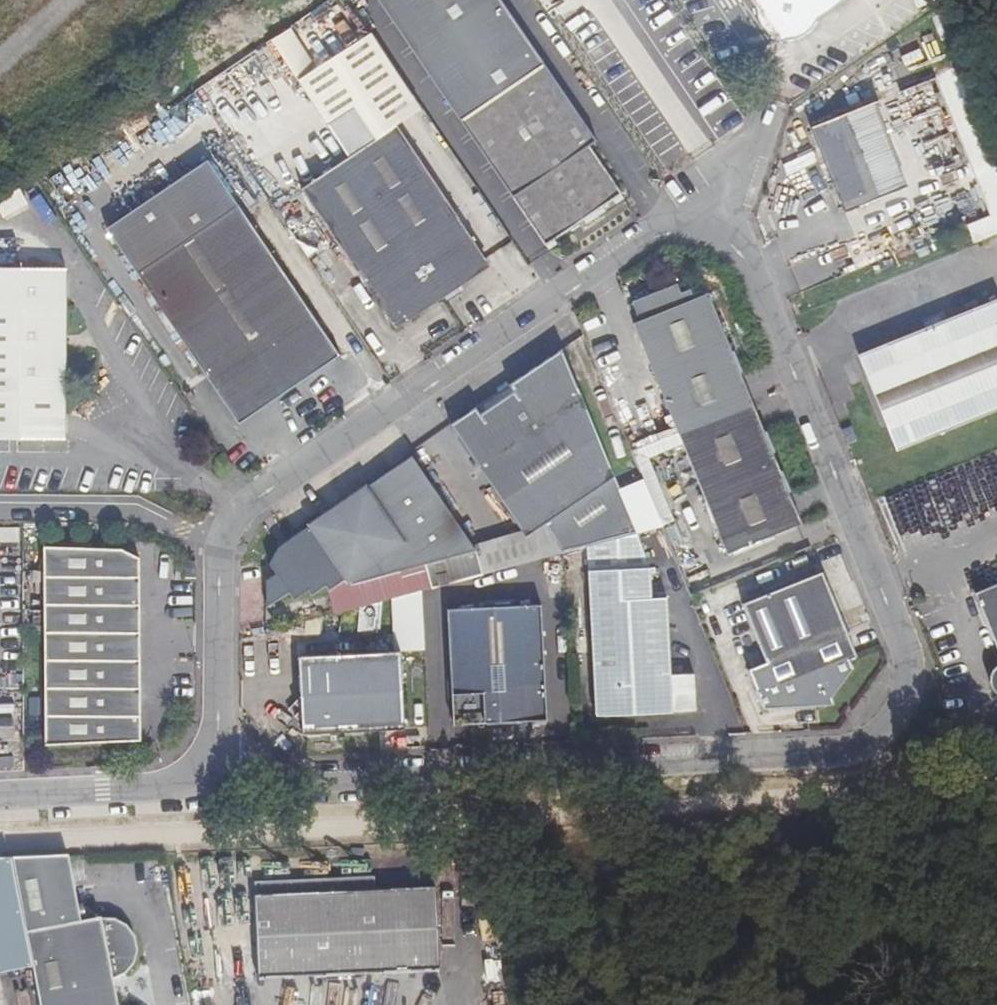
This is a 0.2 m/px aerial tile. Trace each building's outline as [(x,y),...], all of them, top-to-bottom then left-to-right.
[(544,245),(547,249),(556,244),(553,239),(582,219),(585,223),(604,210),(600,206),(611,199),(614,203),(622,198),(619,193),(620,193),(589,145),(596,140),(503,0),(382,0),(544,246),(544,245)] [(819,14),(819,2),(818,0),(754,0),(753,5),(754,17),(759,28),(768,36),(779,40),(791,41),(802,37),(812,30),(818,19),(819,14)] [(819,2),(819,14),(839,0),(818,0),(819,2)] [(912,184),(878,100),(810,127),(845,212),(912,184)] [(302,191),(394,327),(411,316),(422,318),(470,286),(472,276),(490,264),(398,127),(302,191)] [(338,356),(208,162),(106,229),(236,424),(338,356)] [(46,192),(35,198),(47,222),(58,217),(46,192)] [(65,269),(0,267),(0,439),(60,441),(65,269)] [(631,322),(676,430),(750,401),(737,372),(744,369),(736,351),(730,353),(704,292),(690,297),(685,286),(678,289),(673,280),(629,299),(637,319),(631,322)] [(860,360),(899,451),(996,412),(996,305),(860,360)] [(588,545),(634,532),(638,531),(557,346),(446,424),(520,533),(541,520),(562,552),(588,545)] [(776,451),(750,401),(676,430),(730,553),(800,524),(786,492),(790,490),(771,454),(776,451)] [(358,585),(478,552),(414,455),(372,483),(366,481),(312,517),(312,523),(283,539),(271,563),(277,572),(266,580),(269,607),(292,594),(297,602),(315,592),(317,596),(338,582),(340,586),(352,580),(358,585)] [(651,572),(634,532),(588,545),(596,719),(669,716),(669,711),(695,711),(694,677),(669,676),(667,599),(652,600),(651,572)] [(122,550),(45,548),(42,746),(138,741),(140,559),(122,550)] [(186,561),(185,576),(195,576),(195,561),(186,561)] [(858,656),(825,572),(742,604),(765,663),(749,669),(766,712),(824,711),(853,669),(851,662),(858,656)] [(975,594),(996,647),(996,584),(975,594)] [(545,718),(541,605),(449,610),(453,721),(545,718)] [(404,729),(401,652),(297,657),(296,695),(283,712),(299,725),(299,734),(404,729)] [(995,661),(988,668),(985,676),(986,686),(991,694),(996,698),(996,660),(995,661)] [(21,770),(21,757),(0,757),(0,770),(21,770)] [(12,859),(42,1004),(120,1004),(114,975),(128,972),(133,964),(137,955),(138,946),(137,938),(134,932),(129,925),(123,919),(115,915),(82,922),(67,857),(12,859)] [(437,968),(433,886),(374,889),(374,875),(254,881),(258,977),(437,968)] [(323,974),(283,977),(285,999),(325,995),(323,974)]
